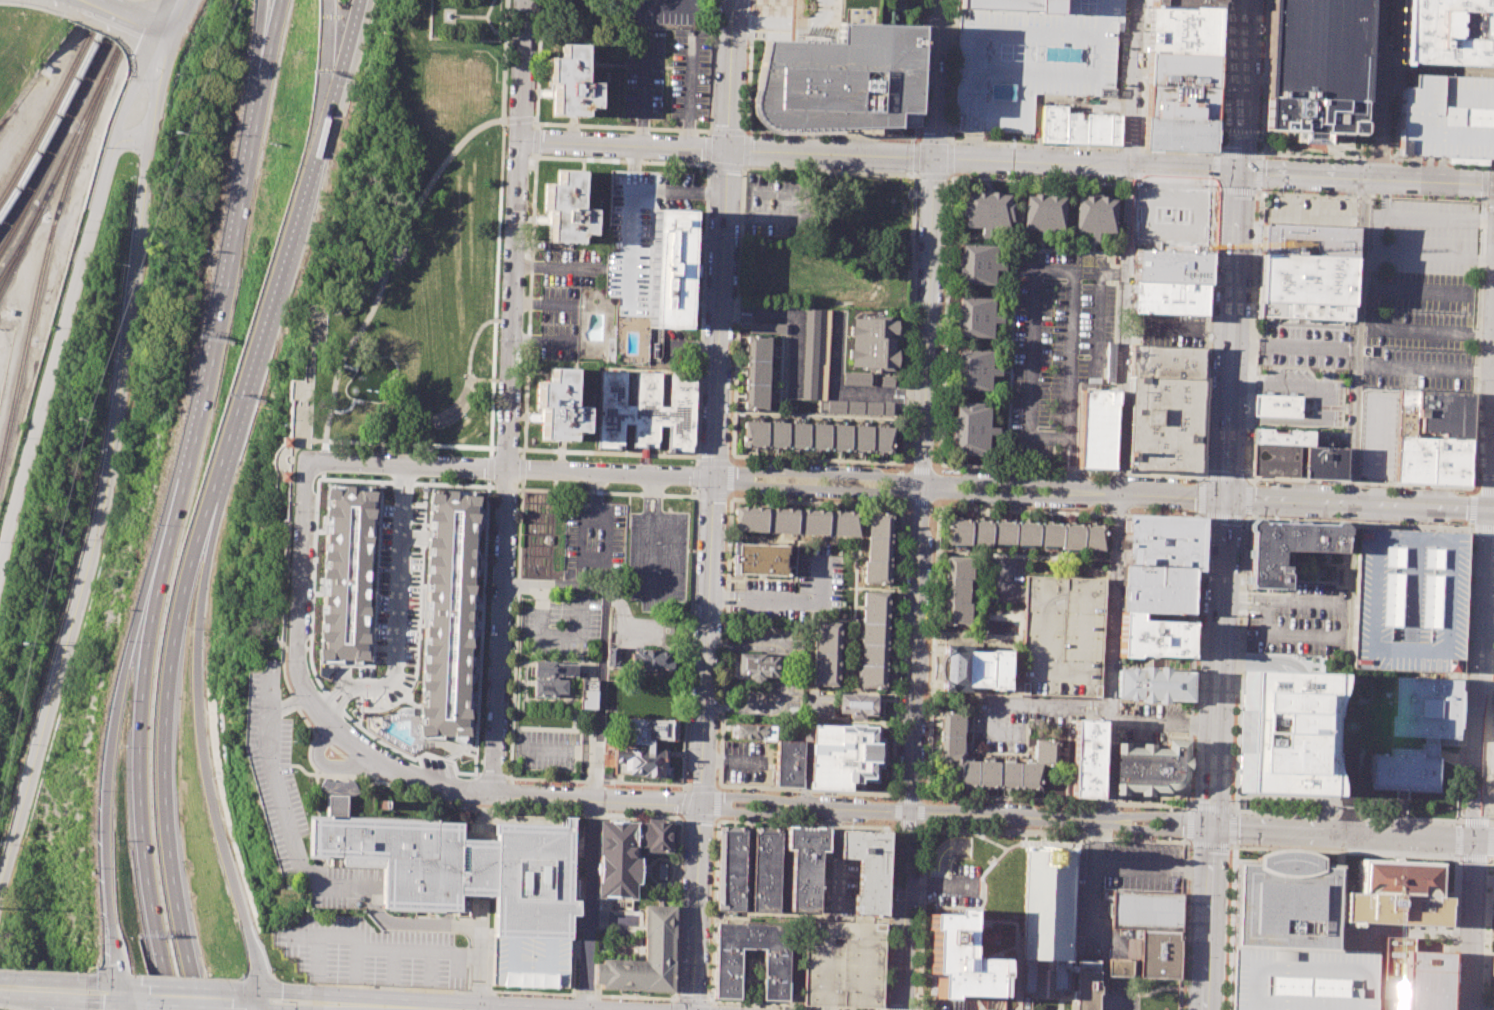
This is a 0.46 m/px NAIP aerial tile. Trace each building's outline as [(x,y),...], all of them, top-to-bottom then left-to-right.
[(918,25),(919,2),(913,2),(913,0),(865,0),(865,8),(844,7),(844,23),(918,25)] [(955,130),(1033,132),(1034,93),(1098,95),(1098,86),(1113,87),(1116,20),(1122,20),(1123,0),(1060,0),(1059,10),(960,6),(955,130)] [(960,6),(1059,10),(1060,0),(960,0),(960,6)] [(1265,96),(1269,0),(1366,0),(1362,100),(1265,96)] [(1397,63),(1493,67),(1493,0),(1399,0),(1397,63)] [(1149,5),(1217,7),(1215,54),(1147,51),(1149,5)] [(764,41),(753,103),(754,112),(758,121),(766,126),(777,129),(914,126),(918,26),(838,24),(838,43),(764,41)] [(562,43),(585,44),(583,82),(597,82),(596,108),(588,108),(585,110),(585,116),(553,114),(554,83),(549,83),(550,57),(562,58),(562,43)] [(1147,51),(1215,54),(1213,88),(1146,85),(1147,51)] [(1411,87),(1400,86),(1397,154),(1490,156),(1490,149),(1493,149),(1493,78),(1412,74),(1411,87)] [(1146,85),(1144,115),(1212,119),(1213,88),(1146,85)] [(1265,96),(1264,131),(1296,132),(1296,143),(1321,144),(1321,131),(1358,133),(1359,106),(1361,106),(1362,100),(1265,96)] [(1043,106),(1042,142),(1119,145),(1120,116),(1065,114),(1065,107),(1043,106)] [(1144,115),(1143,146),(1210,149),(1212,119),(1144,115)] [(557,170),(581,171),(580,208),(594,208),(593,235),(584,234),(581,237),(580,243),(548,242),(550,210),(544,210),(545,184),(556,184),(557,170)] [(610,170),(689,172),(688,208),(651,207),(648,316),(616,315),(617,295),(606,295),(610,170)] [(965,192),(975,192),(975,191),(1000,192),(1000,194),(1010,194),(1010,202),(1014,203),(1013,221),(1009,221),(1009,228),(964,227),(964,219),(960,219),(961,200),(965,200),(965,192)] [(1026,196),(1025,229),(1065,231),(1066,197),(1057,197),(1058,194),(1033,193),(1033,196),(1026,196)] [(1077,197),(1076,231),(1115,233),(1117,199),(1108,199),(1109,196),(1085,195),(1085,198),(1077,197)] [(654,210),(690,211),(686,328),(650,327),(654,210)] [(1261,225),(1260,254),(1307,256),(1353,258),(1354,229),(1261,225)] [(962,244),(961,252),(959,251),(959,276),(961,276),(961,283),(994,284),(996,245),(962,244)] [(1134,249),(1133,281),(1205,284),(1207,252),(1134,249)] [(1260,254),(1259,302),(1351,306),(1353,258),(1307,256),(1260,254)] [(1133,281),(1205,284),(1204,314),(1144,312),(1132,312),(1133,281)] [(960,296),(959,304),(958,304),(957,328),(959,328),(959,336),(993,337),(994,297),(960,296)] [(1259,302),(1258,318),(1350,322),(1351,306),(1259,302)] [(806,309),(830,310),(826,399),(802,398),(806,309)] [(853,317),(853,325),(851,325),(850,334),(852,334),(852,348),(850,348),(849,358),(851,358),(851,367),(893,369),(893,367),(897,367),(897,349),(894,349),(894,332),(897,333),(897,319),(853,317)] [(750,322),(750,327),(750,332),(784,333),(785,323),(750,322)] [(748,335),(770,336),(767,409),(745,408),(745,401),(748,336),(748,335)] [(1131,345),(1130,376),(1202,380),(1203,348),(1142,345),(1131,345)] [(958,349),(958,357),(955,357),(955,381),(957,381),(957,389),(990,390),(991,350),(958,349)] [(551,368),(573,369),(571,406),(586,407),(585,433),(576,433),(574,434),(574,440),(541,440),(542,407),(538,407),(539,381),(551,382),(551,368)] [(600,370),(597,448),(623,449),(624,424),(633,424),(632,447),(658,448),(658,426),(667,426),(666,451),(692,452),(695,374),(669,373),(669,406),(658,406),(659,373),(635,372),(634,405),(624,405),(625,371),(600,370)] [(845,372),(870,373),(869,385),(844,384),(845,372)] [(881,386),(881,375),(894,375),(893,386),(881,386)] [(1130,376),(1126,471),(1198,474),(1202,380),(1130,376)] [(1082,389),(1115,391),(1112,469),(1079,467),(1082,389)] [(1398,389),(1394,481),(1469,484),(1470,439),(1443,438),(1413,437),(1415,390),(1398,389)] [(1418,389),(1417,417),(1420,417),(1420,431),(1443,432),(1443,438),(1470,439),(1472,391),(1418,389)] [(1255,395),(1254,414),(1298,415),(1299,397),(1255,395)] [(822,402),(828,402),(828,400),(892,402),(892,414),(822,412),(822,402)] [(982,407),(990,407),(988,452),(981,451),(981,455),(962,455),(962,451),(954,450),(954,440),(952,440),(953,416),(955,416),(955,406),(964,406),(964,402),(982,403),(982,407)] [(744,421),(893,427),(892,452),(743,445),(744,421)] [(1253,428),(1312,430),(1312,445),(1299,445),(1253,443),(1253,428)] [(280,436),(280,447),(290,447),(291,436),(280,436)] [(1253,443),(1252,474),(1298,476),(1299,445),(1253,443)] [(1305,447),(1345,449),(1344,478),(1303,476),(1305,447)] [(279,470),(278,481),(288,481),(289,471),(279,470)] [(324,484),(373,487),(367,645),(366,660),(359,660),(340,659),(340,663),(316,662),(324,484)] [(427,489),(478,492),(468,710),(467,735),(464,735),(457,741),(444,735),(442,735),(423,735),(417,734),(417,710),(427,492),(427,489)] [(734,506),(767,508),(765,533),(732,531),(734,506)] [(767,508),(859,512),(858,538),(765,533),(767,508)] [(869,512),(868,560),(864,560),(863,583),(890,584),(892,513),(869,512)] [(1122,516),(1121,565),(1126,566),(1124,614),(1119,613),(1117,658),(1132,660),(1135,657),(1189,659),(1190,616),(1194,616),(1197,518),(1122,516)] [(1260,522),(1257,518),(1252,519),(1247,524),(1247,528),(1249,531),(1247,587),(1286,588),(1286,565),(1280,565),(1280,550),(1342,551),(1342,535),(1346,531),(1346,527),(1341,522),(1337,522),(1334,524),(1260,522)] [(949,519),(1107,525),(1106,550),(1062,548),(1062,546),(991,543),(991,545),(948,544),(949,519)] [(1357,530),(1469,536),(1463,674),(1350,667),(1357,530)] [(545,535),(553,535),(553,544),(544,544),(545,535)] [(732,543),(790,545),(789,576),(731,574),(732,543)] [(947,556),(944,624),(970,625),(972,557),(947,556)] [(1026,576),(1021,694),(1101,697),(1106,579),(1026,576)] [(863,622),(864,591),(888,592),(887,624),(863,622)] [(814,653),(838,654),(839,622),(816,621),(814,653)] [(862,644),(863,622),(887,624),(886,645),(862,644)] [(861,664),(862,644),(886,645),(886,666),(861,664)] [(944,644),(943,656),(946,656),(945,679),(943,679),(942,690),(970,691),(970,686),(990,687),(990,688),(1009,689),(1010,651),(991,650),(991,652),(972,651),(973,645),(944,644)] [(606,647),(619,648),(619,665),(606,665),(606,647)] [(634,649),(673,651),(672,669),(629,667),(629,652),(634,653),(634,649)] [(737,653),(736,672),(737,673),(740,673),(748,675),(748,678),(751,680),(754,682),(758,682),(762,679),(765,676),(777,676),(778,657),(764,656),(763,654),(737,653)] [(814,653),(838,654),(837,686),(813,685),(814,653)] [(533,660),(533,676),(546,677),(546,679),(533,678),(533,695),(555,696),(555,692),(565,693),(566,679),(557,679),(557,675),(576,676),(577,664),(556,663),(556,661),(533,660)] [(860,687),(885,688),(886,666),(861,664),(860,687)] [(1116,667),(1115,699),(1180,701),(1190,702),(1191,670),(1116,667)] [(1242,669),(1237,791),(1330,795),(1329,780),(1323,756),(1322,735),(1323,713),(1329,694),(1333,680),(1334,671),(1242,669)] [(1392,679),(1390,716),(1388,716),(1387,736),(1419,737),(1419,744),(1435,745),(1438,745),(1458,746),(1460,682),(1392,679)] [(581,680),(597,680),(596,709),(579,708),(581,680)] [(840,694),(839,712),(850,713),(850,719),(863,720),(865,717),(867,717),(867,715),(875,715),(876,714),(879,714),(880,697),(876,697),(876,695),(865,695),(864,693),(850,693),(850,694),(840,694)] [(941,712),(964,713),(962,760),(1033,762),(1034,738),(1060,739),(1059,765),(1042,764),(1041,788),(954,785),(955,762),(940,761),(941,712)] [(624,718),(624,735),(631,735),(631,743),(641,744),(645,744),(645,749),(651,749),(652,740),(677,741),(678,720),(624,718)] [(1076,720),(1073,796),(1100,797),(1101,794),(1104,794),(1107,722),(1104,722),(1104,721),(1076,720)] [(736,724),(730,726),(729,734),(735,739),(776,741),(777,726),(736,724)] [(812,724),(809,781),(808,781),(807,788),(849,790),(849,784),(860,782),(862,781),(878,781),(878,767),(882,767),(883,738),(880,738),(880,728),(875,728),(875,726),(863,726),(863,725),(849,724),(849,726),(812,724)] [(1114,742),(1112,792),(1124,793),(1125,791),(1138,791),(1138,794),(1150,794),(1150,791),(1167,792),(1167,789),(1177,789),(1183,784),(1185,776),(1185,770),(1189,771),(1189,756),(1187,756),(1187,740),(1166,739),(1166,748),(1153,747),(1153,744),(1139,743),(1139,747),(1128,747),(1128,742),(1114,742)] [(776,741),(776,743),(774,786),(801,788),(803,742),(776,741)] [(1369,788),(1371,753),(1386,754),(1387,748),(1419,749),(1419,744),(1435,745),(1435,757),(1434,790),(1406,789),(1396,789),(1369,788)] [(667,750),(651,749),(645,749),(632,749),(632,753),(615,752),(614,773),(628,773),(630,774),(662,776),(670,776),(670,767),(667,767),(667,750)] [(312,819),(463,823),(463,840),(494,841),(495,824),(565,825),(565,816),(574,817),(572,900),(578,900),(578,914),(569,914),(569,938),(493,936),(495,895),(459,894),(459,908),(385,906),(386,857),(311,855),(312,819)] [(550,818),(529,817),(529,824),(550,825),(550,818)] [(597,819),(595,897),(635,899),(635,883),(639,883),(640,856),(636,856),(637,847),(646,848),(646,850),(670,851),(670,844),(676,844),(677,826),(671,826),(671,821),(597,819)] [(719,826),(716,909),(744,911),(747,827),(719,826)] [(753,827),(781,829),(778,912),(750,911),(753,827)] [(787,827),(827,828),(826,850),(819,850),(817,911),(790,909),(792,849),(786,849),(787,827)] [(840,830),(888,832),(884,915),(853,913),(854,893),(857,893),(859,860),(839,858),(840,830)] [(1024,849),(1021,930),(1020,959),(1022,959),(1021,992),(1032,993),(1032,999),(1038,999),(1057,999),(1057,992),(1061,992),(1063,992),(1068,992),(1068,972),(1072,861),(1072,850),(1024,849)] [(1235,863),(1231,948),(1234,948),(1335,952),(1337,867),(1316,866),(1317,859),(1305,854),(1290,850),(1279,850),(1265,852),(1254,856),(1253,863),(1235,863)] [(1341,894),(1340,923),(1446,928),(1447,899),(1437,898),(1437,894),(1437,890),(1438,865),(1403,863),(1393,862),(1358,861),(1357,879),(1356,895),(1341,894)] [(1112,890),(1182,893),(1180,930),(1141,928),(1111,927),(1112,890)] [(644,905),(675,906),(673,992),(600,988),(600,984),(593,983),(594,964),(600,964),(601,958),(642,960),(644,905)] [(928,931),(932,931),(931,974),(937,974),(936,998),(939,998),(951,999),(951,1004),(950,1009),(964,1009),(965,1004),(965,996),(971,996),(1005,997),(1006,977),(1002,977),(1002,974),(1002,972),(1002,960),(985,960),(978,959),(970,959),(971,923),(971,909),(953,908),(953,915),(934,914),(929,914),(928,931)] [(807,921),(804,1004),(881,1007),(884,924),(807,921)] [(716,923),(713,998),(738,998),(740,948),(764,949),(762,999),(787,1000),(790,925),(716,923)] [(1141,928),(1139,977),(1179,979),(1180,930),(1141,928)] [(1381,1009),(1450,1009),(1453,953),(1413,953),(1413,942),(1413,937),(1382,937),(1381,1009)] [(1375,954),(1372,1009),(1231,1009),(1234,948),(1335,952),(1375,954)] [(1099,960),(1097,1009),(1075,1009),(1077,959),(1099,960)] [(1108,959),(1132,960),(1132,977),(1107,976),(1108,959)]
